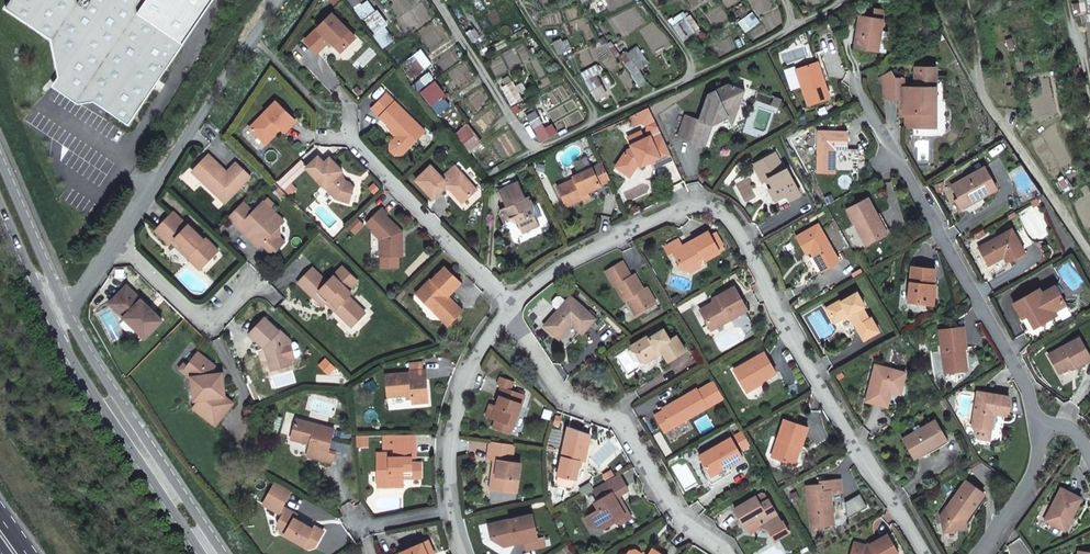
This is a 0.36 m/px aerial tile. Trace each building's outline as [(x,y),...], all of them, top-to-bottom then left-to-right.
[(7,8),(52,39),(59,77),(94,100),(130,124),(184,43),(139,12),(148,0),(12,0),(7,8)] [(885,9),(873,8),(872,17),(882,19),(880,29),(883,29),(885,9)] [(375,12),(366,19),(376,32),(385,26),(375,12)] [(332,14),(306,40),(318,52),(330,40),(341,52),(355,37),(332,14)] [(689,16),(674,26),(684,42),(694,35),(692,31),(698,27),(689,16)] [(872,17),(858,16),(854,47),(878,50),(880,29),(882,19),(872,17)] [(468,20),(461,24),(472,42),(480,37),(468,20)] [(626,52),(619,56),(640,86),(647,82),(639,69),(647,63),(641,54),(635,48),(627,53),(626,52)] [(412,53),(401,62),(406,69),(404,70),(410,78),(423,68),(412,53)] [(815,63),(821,81),(824,80),(818,62),(815,63)] [(796,69),(808,105),(830,98),(824,80),(821,81),(815,63),(796,69)] [(597,65),(581,74),(586,82),(595,76),(601,73),(597,65)] [(915,89),(915,95),(911,95),(908,95),(908,89),(905,89),(904,89),(904,80),(895,80),(891,73),(880,79),(883,85),(882,99),(899,100),(907,101),(906,108),(900,107),(899,117),(905,118),(904,129),(927,130),(928,115),(931,116),(932,107),(932,103),(936,103),(937,71),(916,69),(915,89)] [(595,76),(586,82),(596,100),(606,94),(595,76)] [(53,86),(80,103),(94,100),(59,77),(53,86)] [(434,82),(421,92),(438,114),(449,106),(442,97),(444,95),(434,82)] [(512,82),(505,85),(510,93),(517,90),(512,82)] [(678,137),(700,145),(706,131),(711,128),(712,125),(713,121),(717,119),(718,122),(728,118),(726,113),(739,107),(745,90),(728,84),(706,94),(698,121),(685,116),(678,137)] [(379,118),(393,130),(398,135),(390,144),(391,150),(396,156),(403,155),(426,131),(395,102),(394,102),(385,94),(371,109),(380,117),(379,118)] [(779,110),(782,101),(778,99),(774,108),(779,110)] [(276,100),(250,128),(265,143),(276,131),(276,129),(278,127),(283,131),(295,119),(276,100)] [(732,126),(739,107),(726,113),(728,118),(732,126)] [(534,111),(527,116),(536,132),(544,128),(534,111)] [(295,119),(283,131),(285,134),(298,121),(295,119)] [(466,124),(454,135),(468,154),(482,144),(466,124)] [(706,131),(700,145),(704,147),(711,128),(706,131)] [(847,132),(817,131),(817,172),(835,173),(835,149),(847,149),(847,132)] [(673,159),(661,134),(650,138),(650,136),(640,140),(642,143),(631,148),(627,150),(618,163),(632,173),(638,164),(640,164),(649,159),(650,162),(653,168),(673,159)] [(784,170),(774,153),(753,165),(762,182),(766,180),(768,184),(771,183),(773,187),(769,190),(775,201),(784,196),(787,197),(789,200),(800,194),(786,169),(784,170)] [(220,169),(216,165),(216,162),(209,154),(194,170),(205,181),(204,182),(225,203),(251,177),(236,163),(227,172),(222,167),(220,169)] [(307,168),(332,194),(335,198),(349,202),(353,188),(350,182),(346,181),(339,174),(342,171),(329,158),(324,163),(318,157),(307,168)] [(616,167),(630,176),(632,173),(618,163),(616,167)] [(415,179),(433,198),(444,187),(450,188),(458,197),(466,198),(477,189),(455,165),(442,176),(431,165),(415,179)] [(574,180),(557,187),(566,207),(583,200),(582,196),(587,194),(601,188),(601,186),(611,182),(603,165),(573,177),(574,180)] [(985,167),(957,183),(952,186),(961,201),(965,198),(969,205),(979,199),(978,197),(982,195),(983,196),(997,188),(985,167)] [(1066,184),(1061,176),(1057,179),(1062,187),(1066,184)] [(526,230),(538,225),(535,218),(541,215),(536,204),(532,205),(528,196),(525,197),(518,181),(498,190),(505,206),(503,207),(501,208),(500,212),(503,220),(510,218),(515,220),(519,228),(526,230)] [(496,191),(503,207),(505,206),(498,190),(496,191)] [(590,200),(587,194),(582,196),(583,200),(584,202),(590,200)] [(784,196),(775,201),(778,206),(789,200),(787,197),(784,196)] [(846,208),(865,244),(884,234),(874,215),(877,214),(868,197),(846,208)] [(961,201),(964,207),(965,208),(969,205),(965,198),(961,201)] [(284,222),(263,201),(253,212),(243,202),(228,217),(238,227),(241,224),(252,235),(256,232),(265,240),(262,244),(270,252),(276,251),(285,241),(278,236),(276,233),(276,230),(280,226),(284,222)] [(401,232),(385,217),(387,215),(380,209),(365,224),(371,230),(370,231),(379,240),(379,258),(398,257),(398,248),(401,248),(401,239),(398,239),(397,236),(401,232)] [(174,239),(181,245),(180,247),(188,255),(186,257),(200,269),(218,250),(205,238),(203,239),(188,224),(187,225),(186,224),(172,211),(155,230),(169,244),(171,242),(174,239)] [(886,232),(877,214),(874,215),(884,234),(886,232)] [(238,227),(259,247),(262,244),(265,240),(256,232),(252,235),(241,224),(238,227)] [(838,262),(817,225),(796,238),(805,255),(810,253),(812,252),(813,255),(811,256),(821,273),(838,262)] [(1012,230),(978,249),(988,267),(1001,259),(1000,258),(1003,257),(1007,264),(1025,254),(1012,230)] [(672,251),(678,263),(677,268),(688,270),(690,263),(692,262),(699,258),(703,262),(716,253),(704,233),(689,242),(691,244),(686,247),(682,246),(672,251)] [(181,245),(174,239),(171,242),(186,257),(188,255),(180,247),(181,245)] [(695,267),(699,258),(692,262),(690,263),(688,270),(694,267),(695,267)] [(643,289),(634,275),(631,277),(622,262),(605,272),(614,287),(615,286),(624,301),(627,299),(636,315),(656,303),(650,293),(646,295),(643,289)] [(317,293),(327,302),(329,299),(337,307),(334,310),(339,315),(353,301),(348,296),(351,293),(348,290),(357,281),(343,266),(327,282),(312,268),(298,282),(313,297),(314,296),(317,293)] [(429,279),(415,294),(425,304),(441,303),(439,317),(448,326),(463,311),(448,297),(461,283),(445,267),(431,280),(429,279)] [(931,305),(935,269),(911,267),(908,303),(931,305)] [(109,303),(145,338),(162,320),(126,286),(109,303)] [(1039,289),(1013,304),(1022,318),(1029,315),(1031,318),(1029,319),(1034,328),(1051,318),(1050,314),(1065,305),(1055,286),(1041,294),(1039,289)] [(735,287),(717,296),(719,299),(700,310),(711,330),(748,310),(735,287)] [(857,292),(841,301),(840,300),(825,308),(832,321),(846,313),(850,318),(855,326),(868,319),(862,308),(865,307),(857,292)] [(314,296),(324,305),(327,302),(317,293),(314,296)] [(596,318),(571,296),(544,325),(557,337),(570,322),(573,325),(582,334),(596,318)] [(337,307),(329,299),(327,302),(334,310),(337,307)] [(345,315),(354,324),(365,313),(353,301),(339,315),(343,317),(345,315)] [(441,303),(425,304),(439,317),(441,303)] [(1051,318),(1067,309),(1065,305),(1050,314),(1051,318)] [(354,324),(345,315),(343,317),(352,326),(354,324)] [(278,331),(264,317),(249,333),(250,334),(255,340),(264,349),(265,348),(268,351),(266,353),(269,363),(277,362),(279,364),(290,361),(289,360),(285,346),(285,344),(289,340),(280,330),(278,331)] [(560,339),(573,325),(570,322),(557,337),(560,339)] [(939,330),(945,373),(959,371),(958,367),(964,367),(967,366),(965,354),(962,355),(961,349),(964,348),(966,348),(964,327),(939,330)] [(669,341),(662,330),(648,339),(647,336),(630,346),(633,352),(637,353),(642,360),(656,352),(655,349),(657,347),(661,353),(667,363),(684,352),(675,337),(669,341)] [(1079,337),(1048,355),(1059,373),(1067,369),(1074,365),(1076,368),(1089,360),(1089,358),(1079,337)] [(290,344),(285,346),(289,360),(298,358),(300,354),(297,345),(294,343),(290,344)] [(644,364),(661,353),(657,347),(655,349),(656,352),(642,360),(644,364)] [(226,398),(224,384),(219,385),(218,374),(213,370),(216,366),(198,351),(187,364),(184,367),(194,376),(192,379),(193,389),(197,389),(199,401),(192,408),(215,427),(234,405),(226,398)] [(633,352),(640,362),(642,360),(637,353),(633,352)] [(764,352),(734,370),(745,390),(776,373),(764,352)] [(270,371),(291,365),(290,361),(279,364),(277,362),(269,363),(270,371)] [(194,376),(184,367),(187,364),(184,362),(179,369),(192,379),(194,376)] [(423,362),(408,364),(409,371),(423,370),(423,362)] [(875,365),(867,402),(885,406),(885,403),(889,388),(899,390),(902,391),(906,372),(875,365)] [(408,396),(411,396),(412,399),(412,404),(428,402),(425,370),(423,370),(409,371),(409,373),(385,375),(387,397),(408,396)] [(497,385),(511,389),(514,381),(500,376),(497,385)] [(708,384),(718,402),(724,399),(714,381),(708,384)] [(665,433),(709,408),(718,402),(708,384),(698,390),(697,389),(675,401),(676,402),(664,409),(664,410),(654,415),(665,433)] [(496,407),(495,410),(492,418),(496,419),(506,423),(513,426),(514,426),(525,395),(501,387),(498,395),(500,396),(496,407)] [(888,407),(891,391),(901,394),(902,391),(899,390),(889,388),(885,403),(885,406),(888,407)] [(977,392),(972,426),(975,427),(991,429),(993,413),(1006,415),(1009,397),(977,392)] [(485,416),(492,418),(495,410),(496,407),(489,405),(485,416)] [(334,429),(296,418),(290,439),(309,443),(308,447),(315,449),(313,457),(332,462),(335,453),(328,452),(334,429)] [(506,423),(496,419),(493,427),(510,433),(513,426),(506,423)] [(800,447),(807,427),(783,419),(770,457),(790,464),(797,446),(800,447)] [(934,421),(901,440),(912,460),(929,450),(928,447),(944,438),(934,421)] [(569,427),(566,438),(589,443),(591,431),(569,427)] [(989,440),(991,429),(975,427),(974,432),(978,438),(989,440)] [(365,435),(355,436),(355,446),(365,446),(365,435)] [(403,475),(411,475),(411,478),(421,478),(421,463),(412,463),(412,458),(415,458),(415,435),(394,435),(395,457),(390,458),(389,452),(377,453),(377,486),(390,486),(390,482),(403,482),(403,478),(403,475)] [(730,437),(698,455),(709,473),(726,463),(728,466),(742,457),(730,437)] [(566,438),(558,476),(575,480),(576,480),(580,460),(585,461),(589,443),(566,438)] [(944,438),(928,447),(929,450),(930,450),(931,453),(947,444),(944,438)] [(497,460),(495,476),(491,476),(490,489),(516,493),(520,463),(512,461),(514,445),(490,442),(488,459),(494,460),(497,460)] [(794,465),(800,447),(797,446),(790,464),(794,465)] [(308,447),(306,456),(313,457),(315,449),(308,447)] [(712,479),(730,469),(728,466),(726,463),(709,473),(712,479)] [(575,480),(558,476),(557,482),(559,485),(570,487),(573,486),(575,480)] [(598,530),(614,522),(625,515),(618,504),(614,505),(611,500),(615,498),(624,492),(615,476),(589,491),(595,502),(591,505),(594,511),(595,512),(585,517),(592,529),(598,530)] [(834,524),(833,507),(831,493),(842,492),(841,479),(819,482),(820,485),(807,486),(811,527),(834,524)] [(966,481),(941,516),(945,519),(942,523),(943,532),(966,529),(965,522),(965,515),(965,514),(966,512),(969,515),(984,494),(966,481)] [(275,482),(263,504),(278,513),(282,506),(291,491),(275,482)] [(1061,488),(1044,520),(1065,531),(1069,523),(1068,520),(1069,518),(1071,519),(1081,498),(1061,488)] [(781,522),(766,499),(764,495),(761,493),(733,509),(743,526),(754,519),(758,516),(760,521),(759,527),(768,530),(774,541),(788,532),(782,522),(781,522)] [(287,537),(293,536),(295,538),(296,543),(306,549),(312,548),(322,532),(313,527),(311,529),(293,518),(296,514),(285,508),(281,515),(276,524),(277,532),(287,537)] [(508,540),(514,539),(515,544),(523,542),(525,550),(544,546),(542,537),(537,538),(532,514),(491,523),(493,533),(490,538),(503,547),(508,540)] [(618,526),(627,520),(625,515),(614,522),(618,526)] [(579,520),(584,527),(589,524),(585,517),(579,520)] [(898,553),(887,535),(871,545),(870,547),(867,547),(854,543),(851,553),(898,553)] [(401,553),(434,553),(428,540),(400,552),(401,553)]
